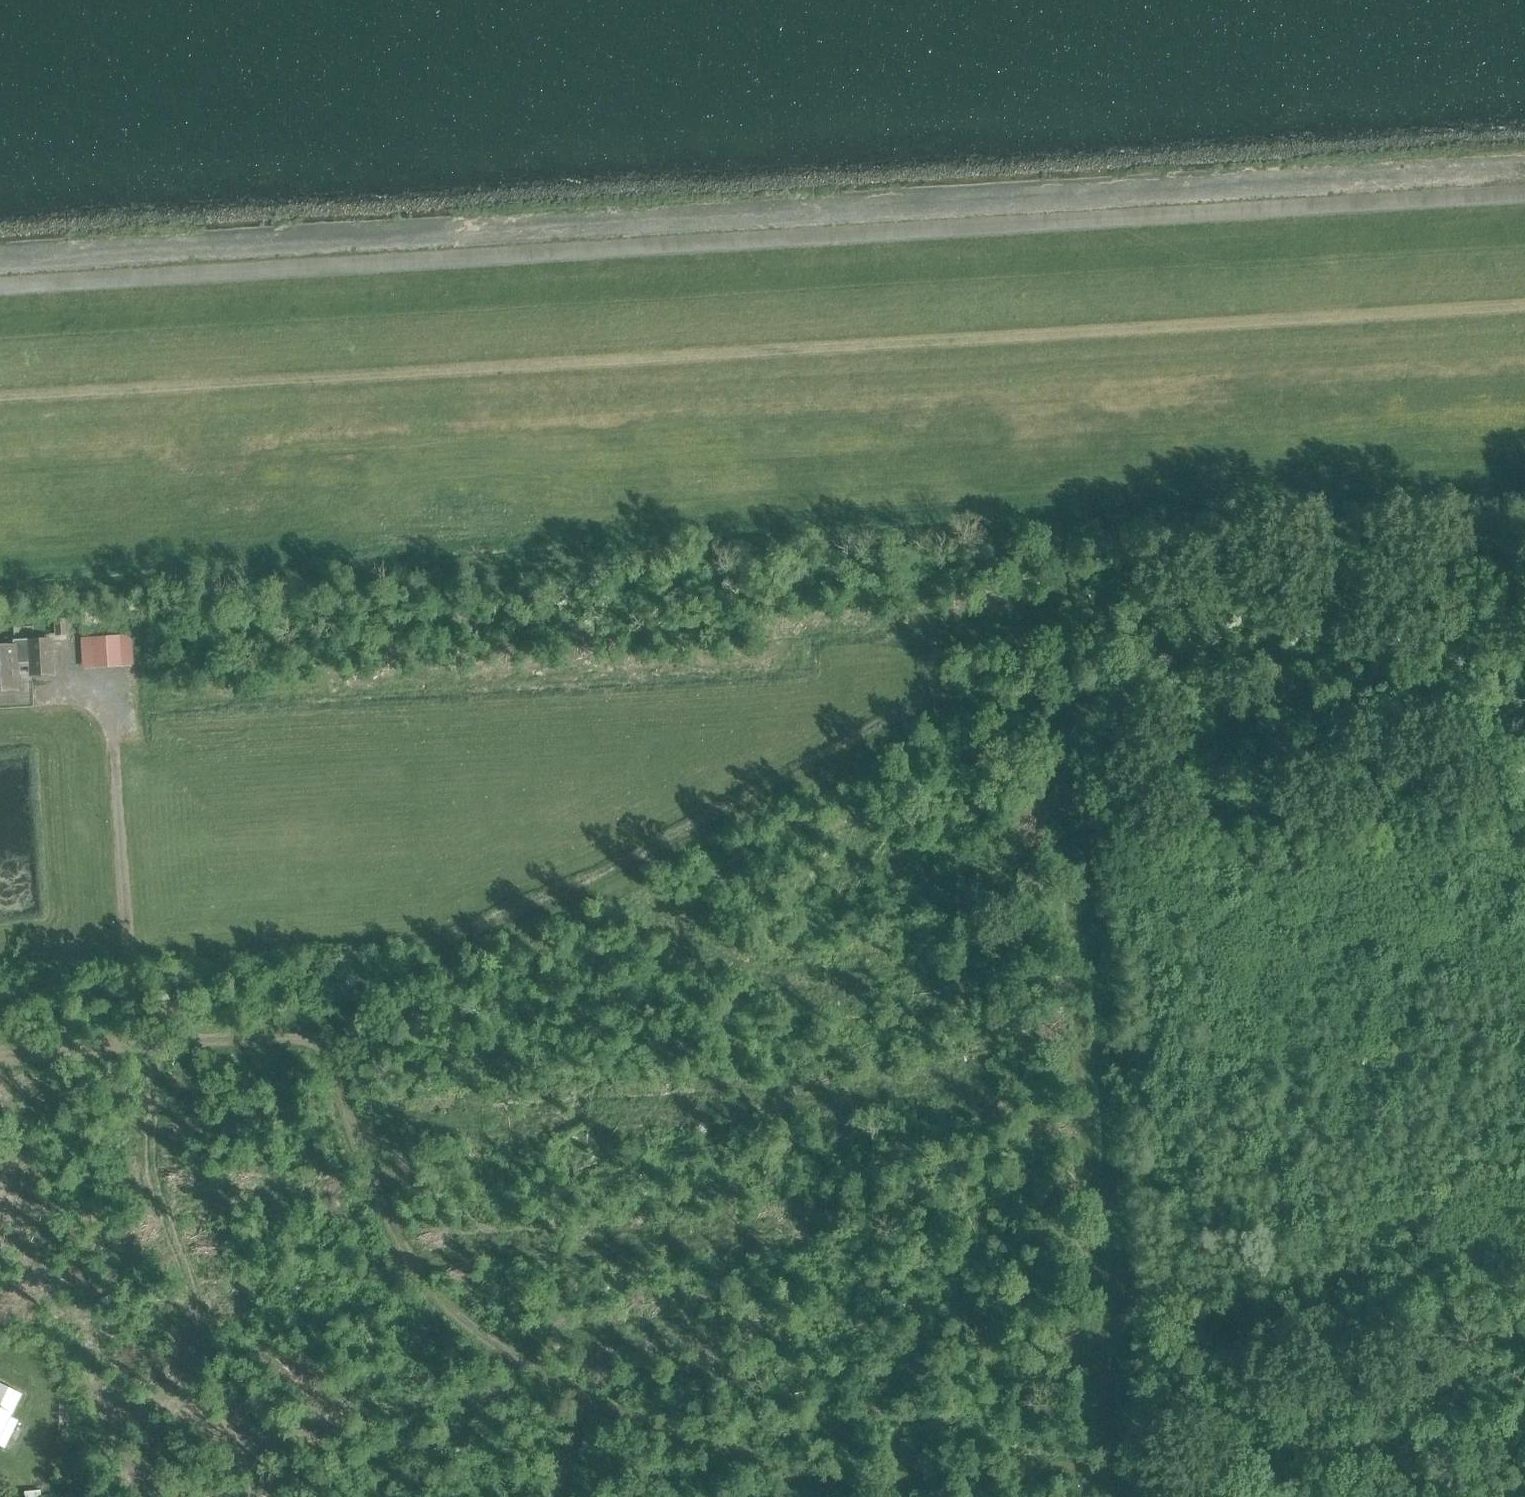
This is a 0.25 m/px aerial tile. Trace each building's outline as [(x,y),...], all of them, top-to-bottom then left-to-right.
[(56,621),(56,634),(66,634),(66,620),(56,621)] [(130,636),(118,636),(119,664),(131,664),(130,636)] [(51,655),(50,640),(15,642),(15,646),(0,647),(0,684),(18,683),(16,653),(30,652),(31,669),(52,668),(51,655)] [(10,1417),(21,1394),(0,1383),(0,1446),(3,1447),(17,1420),(10,1417)]
